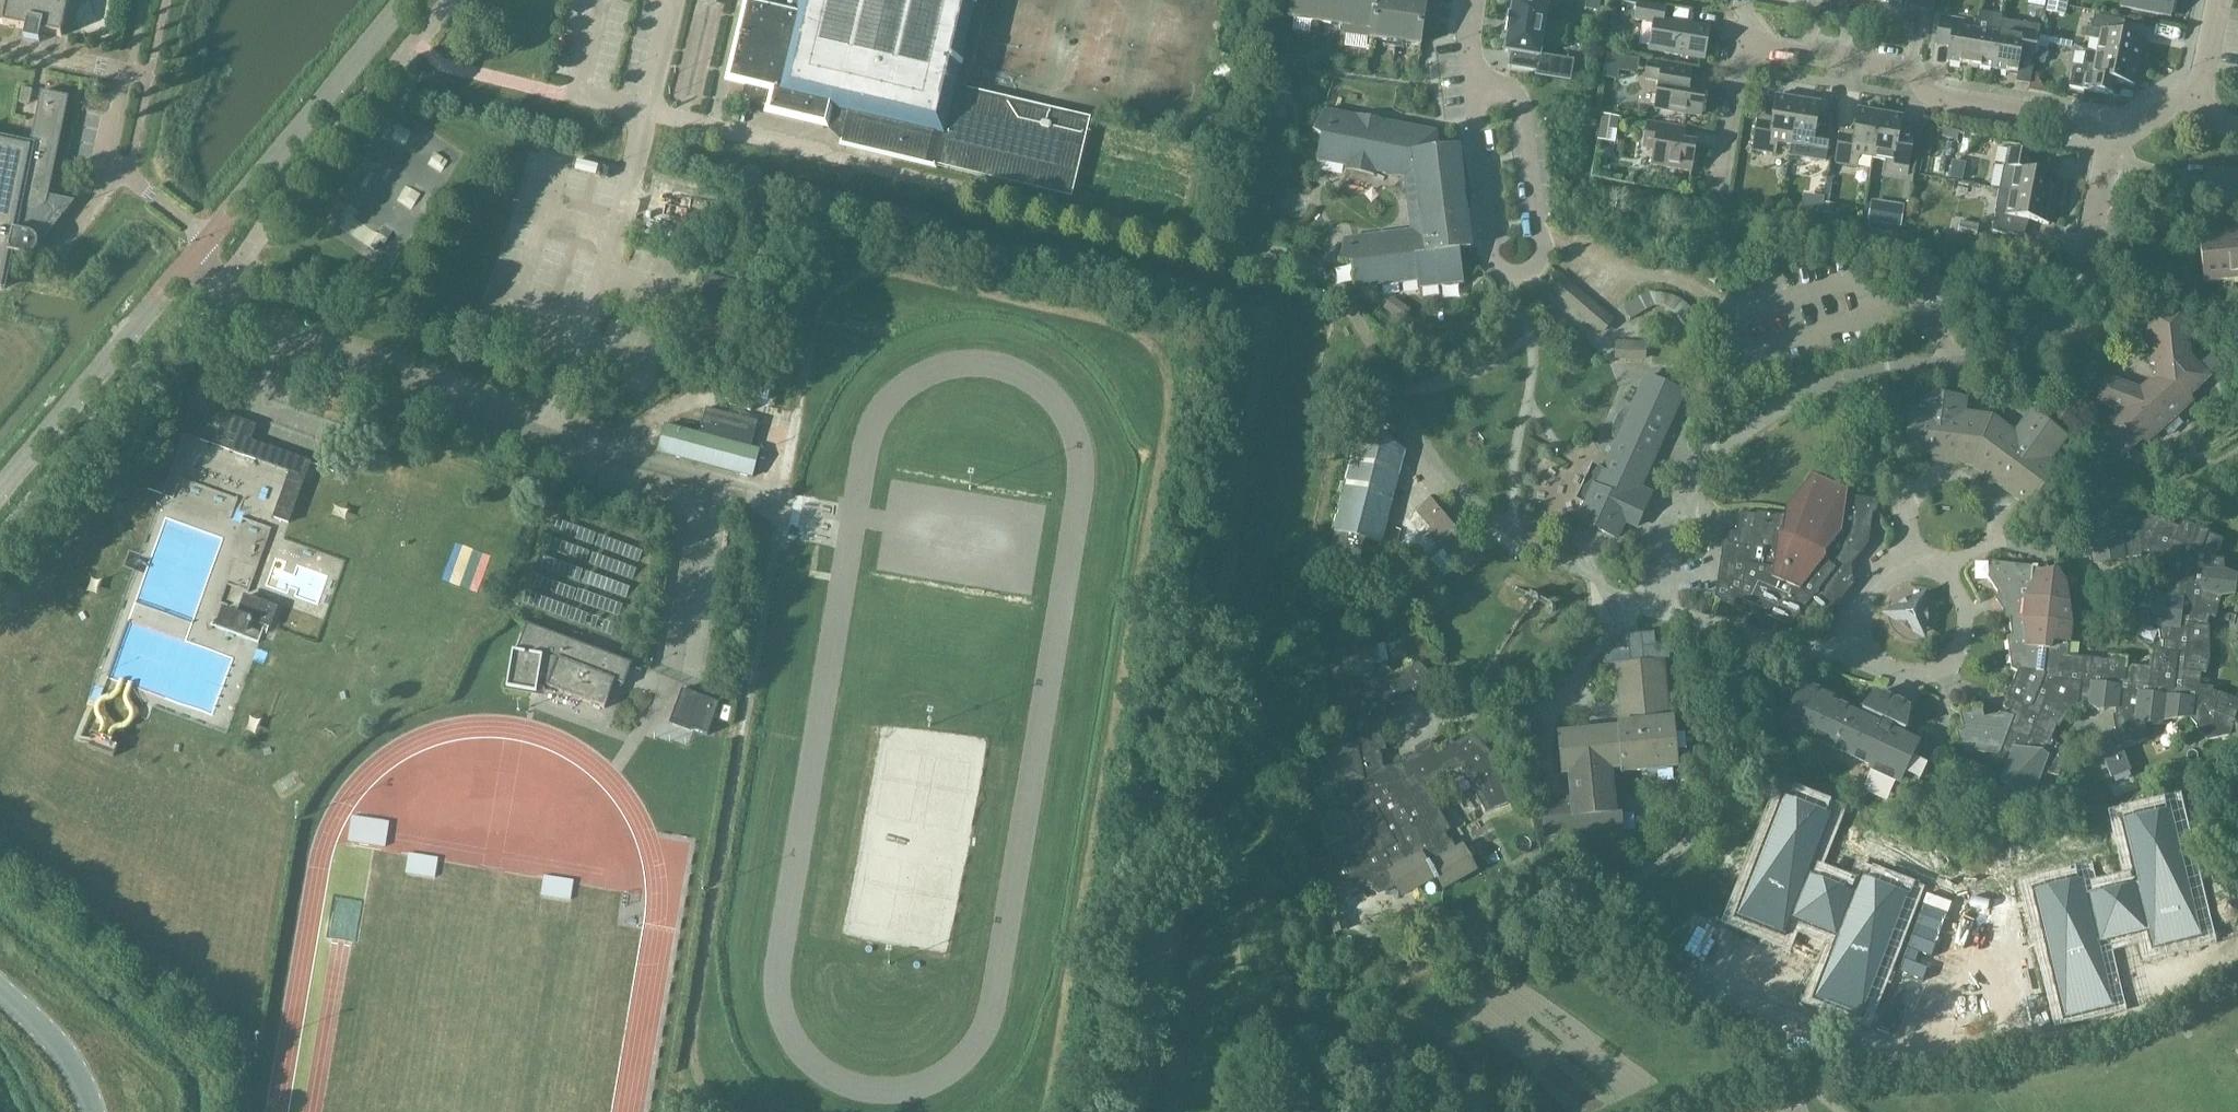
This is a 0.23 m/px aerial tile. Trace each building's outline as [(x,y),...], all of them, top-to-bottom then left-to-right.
[(14,26),(61,36),(68,0),(0,0),(0,23),(14,26)] [(764,4),(746,0),(731,66),(747,70),(742,94),(745,100),(769,106),(768,110),(825,124),(841,139),(841,143),(935,165),(935,164),(1072,196),(1090,116),(967,87),(987,0),(765,0),(764,4)] [(1288,19),(1315,22),(1318,0),(1290,0),(1288,19)] [(1369,37),(1374,0),(1318,0),(1315,22),(1343,26),(1342,34),(1369,37)] [(1369,37),(1369,39),(1394,42),(1396,42),(1420,46),(1422,28),(1425,6),(1426,0),(1374,0),(1369,37)] [(1546,5),(1540,4),(1540,1),(1536,0),(1520,0),(1520,1),(1514,0),(1511,17),(1508,17),(1505,34),(1508,35),(1505,52),(1510,53),(1508,67),(1535,72),(1537,58),(1538,58),(1546,5)] [(1909,6),(1933,11),(1935,0),(1910,0),(1909,6)] [(2061,0),(2048,0),(2046,11),(2061,14),(2063,0),(2061,0)] [(2174,0),(2122,0),(2121,6),(2170,17),(2174,0)] [(1710,29),(1678,23),(1663,20),(1666,7),(1637,3),(1634,18),(1654,22),(1649,50),(1704,60),(1710,29)] [(1422,28),(1436,30),(1437,21),(1438,17),(1439,7),(1425,6),(1422,28)] [(1994,70),(2002,21),(2002,16),(1978,12),(1975,31),(1976,31),(1970,66),(1994,70)] [(2100,41),(2097,54),(2139,63),(2144,40),(2119,35),(2122,21),(2094,15),(2089,38),(2100,41)] [(1976,31),(1975,31),(1963,29),(1965,20),(1940,16),(1935,45),(1948,47),(1946,62),(1970,66),(1976,31)] [(2040,27),(2002,21),(1994,70),(2018,74),(2020,59),(2034,61),(2039,32),(2040,27)] [(2047,49),(2038,47),(2035,62),(2043,64),(2047,49)] [(2134,87),(2139,63),(2097,54),(2087,52),(2083,66),(2073,72),(2070,87),(2107,94),(2109,82),(2134,87)] [(1692,70),(1646,63),(1643,81),(1656,83),(1652,111),(1701,118),(1706,87),(1689,84),(1692,70)] [(1,290),(9,253),(26,257),(30,256),(33,255),(36,252),(38,248),(38,244),(38,241),(36,237),(33,235),(29,233),(14,230),(18,207),(33,210),(36,210),(39,210),(43,208),(46,204),(47,201),(68,97),(40,91),(29,147),(0,141),(0,289),(1,290)] [(1790,146),(1797,100),(1773,96),(1769,123),(1756,121),(1751,148),(1775,152),(1776,144),(1790,146)] [(1819,104),(1797,100),(1790,146),(1803,148),(1802,158),(1824,162),(1829,134),(1814,131),(1819,104)] [(1873,160),(1881,114),(1856,109),(1851,138),(1838,136),(1833,162),(1858,167),(1860,158),(1873,160)] [(1467,175),(1464,164),(1459,164),(1457,148),(1437,151),(1435,133),(1383,123),(1383,122),(1356,116),(1356,118),(1324,112),(1313,132),(1321,136),(1316,161),(1347,166),(1346,171),(1373,176),(1374,172),(1404,178),(1411,232),(1343,240),(1339,262),(1352,264),(1355,289),(1418,281),(1419,288),(1462,283),(1458,251),(1470,249),(1470,247),(1468,236),(1465,212),(1470,211),(1470,199),(1470,187),(1467,175)] [(410,134),(419,121),(406,113),(397,126),(410,134)] [(1614,116),(1600,114),(1596,141),(1611,143),(1614,116)] [(1901,117),(1881,114),(1873,160),(1886,163),(1884,171),(1908,176),(1913,148),(1896,145),(1901,117)] [(1684,128),(1658,124),(1646,122),(1642,150),(1654,151),(1652,166),(1689,171),(1693,144),(1682,142),(1684,128)] [(2012,179),(2009,193),(2053,201),(2058,178),(2032,173),(2036,156),(2008,150),(2003,177),(2012,179)] [(1969,169),(1950,165),(1947,180),(1966,183),(1969,169)] [(1829,180),(1811,179),(1810,196),(1828,197),(1829,180)] [(2048,224),(2053,201),(2009,193),(1999,191),(1996,205),(1991,232),(2020,238),(2024,219),(2048,224)] [(1823,198),(1812,196),(1810,211),(1821,213),(1823,198)] [(1910,214),(1911,199),(1877,198),(1876,212),(1910,214)] [(370,235),(380,222),(357,205),(347,218),(370,235)] [(1978,225),(1959,221),(1956,235),(1975,239),(1978,225)] [(2224,233),(2224,236),(2199,239),(2203,283),(2237,280),(2237,231),(2224,233)] [(1558,271),(1544,287),(1601,334),(1615,320),(1558,271)] [(2189,356),(2185,316),(2145,320),(2150,364),(2155,365),(2156,376),(2139,390),(2107,378),(2098,403),(2117,410),(2114,417),(2098,431),(2122,457),(2140,440),(2147,442),(2192,402),(2190,395),(2208,378),(2189,356)] [(1645,359),(1645,340),(1616,339),(1615,358),(1645,359)] [(759,398),(766,373),(753,370),(746,395),(759,398)] [(1586,503),(1578,520),(1615,537),(1622,522),(1630,526),(1634,527),(1643,507),(1631,502),(1637,489),(1674,408),(1667,404),(1673,389),(1646,377),(1631,410),(1627,413),(1624,416),(1622,419),(1618,427),(1617,431),(1617,435),(1617,439),(1603,472),(1591,467),(1582,488),(1581,492),(1582,501),(1586,503)] [(750,449),(757,424),(759,425),(764,404),(690,383),(684,405),(704,410),(698,435),(665,426),(658,452),(751,477),(758,451),(750,449)] [(1942,455),(1940,463),(1973,466),(2025,506),(2034,500),(2053,474),(2054,465),(2048,460),(2054,453),(2056,448),(2023,424),(2018,427),(2013,434),(1988,416),(1965,413),(1966,404),(1966,399),(1925,394),(1923,399),(1922,408),(1914,407),(1910,411),(1906,441),(1909,452),(1942,455)] [(254,426),(211,410),(205,426),(175,415),(147,489),(162,494),(184,434),(229,450),(290,472),(273,518),(288,523),(309,463),(249,441),(254,426)] [(1382,546),(1405,451),(1356,439),(1333,533),(1382,546)] [(1861,545),(1862,534),(1865,512),(1873,514),(1877,512),(1877,504),(1873,501),(1847,498),(1846,492),(1810,478),(1783,508),(1782,516),(1756,513),(1753,515),(1739,513),(1736,516),(1734,533),(1727,533),(1725,542),(1722,545),(1720,563),(1725,564),(1723,581),(1740,583),(1737,600),(1764,611),(1766,617),(1789,628),(1803,610),(1814,619),(1824,618),(1843,589),(1840,570),(1861,545)] [(1419,534),(1427,532),(1442,550),(1464,532),(1435,496),(1412,515),(1409,522),(1419,534)] [(1955,732),(1960,751),(1973,753),(1982,754),(1997,755),(2006,760),(1999,783),(2005,789),(2035,795),(2040,775),(2059,775),(2066,754),(2050,741),(2055,728),(2059,727),(2060,726),(2076,699),(2090,699),(2089,704),(2098,712),(2108,710),(2112,732),(2119,750),(2145,740),(2144,723),(2191,718),(2206,740),(2230,735),(2237,738),(2237,717),(2237,714),(2237,697),(2211,690),(2212,686),(2201,684),(2203,676),(2209,677),(2210,661),(2209,619),(2217,619),(2221,596),(2233,594),(2234,578),(2226,572),(2224,559),(2215,560),(2218,553),(2234,560),(2234,558),(2237,551),(2237,538),(2232,535),(2230,534),(2229,537),(2223,550),(2220,548),(2223,541),(2210,535),(2211,533),(2184,520),(2180,529),(2151,517),(2127,521),(2126,516),(2091,520),(2096,565),(2142,559),(2141,550),(2148,550),(2149,557),(2171,568),(2166,596),(2166,599),(2162,598),(2153,614),(2156,625),(2159,626),(2159,628),(2161,643),(2165,644),(2163,652),(2152,652),(2152,655),(2152,660),(2151,671),(2128,668),(2129,659),(2108,656),(2107,663),(2067,657),(2071,628),(2065,587),(2058,587),(2057,573),(2055,573),(2039,575),(2037,568),(2003,564),(1990,563),(1990,566),(1988,580),(1998,594),(1996,595),(1997,596),(2003,603),(2005,619),(2009,619),(2011,636),(2006,637),(2008,650),(2010,664),(2011,670),(2016,672),(2006,697),(2014,702),(2005,722),(1994,724),(1993,716),(1983,718),(1981,707),(1965,710),(1958,711),(1961,727),(1955,732)] [(1463,574),(1485,557),(1464,532),(1442,550),(1429,561),(1441,576),(1456,565),(1463,574)] [(449,571),(467,575),(476,538),(459,534),(449,571)] [(1897,625),(1930,624),(1929,595),(1896,597),(1897,625)] [(245,597),(240,610),(238,616),(222,610),(215,628),(258,643),(265,626),(269,627),(276,608),(245,597)] [(631,664),(526,624),(516,652),(512,651),(506,688),(536,694),(538,682),(547,686),(547,687),(604,709),(614,681),(623,685),(622,686),(623,687),(631,664)] [(1568,801),(1539,804),(1543,840),(1574,836),(1574,842),(1623,837),(1619,789),(1614,789),(1612,769),(1621,768),(1624,773),(1671,767),(1674,762),(1673,729),(1666,718),(1664,681),(1656,681),(1655,662),(1669,662),(1668,649),(1655,649),(1654,636),(1614,639),(1616,652),(1602,653),(1603,666),(1617,665),(1622,720),(1619,720),(1616,730),(1562,733),(1559,742),(1560,758),(1564,772),(1566,772),(1568,801)] [(1321,743),(1309,773),(1333,793),(1341,789),(1348,800),(1353,808),(1355,811),(1353,812),(1366,835),(1365,835),(1348,849),(1344,846),(1309,866),(1314,883),(1333,884),(1337,896),(1369,888),(1370,891),(1371,892),(1373,891),(1377,895),(1392,890),(1392,888),(1394,888),(1401,898),(1435,878),(1441,888),(1474,869),(1462,845),(1454,849),(1450,841),(1448,842),(1444,834),(1450,831),(1426,789),(1441,775),(1460,770),(1481,791),(1475,796),(1484,812),(1512,802),(1505,784),(1502,785),(1491,754),(1470,734),(1454,744),(1448,741),(1438,751),(1430,743),(1418,756),(1400,759),(1400,765),(1377,770),(1376,768),(1374,752),(1385,750),(1383,740),(1381,740),(1383,723),(1384,723),(1386,705),(1389,705),(1390,701),(1401,695),(1414,701),(1455,678),(1453,670),(1430,674),(1418,663),(1392,677),(1384,663),(1379,664),(1376,643),(1355,641),(1354,648),(1336,646),(1332,675),(1343,677),(1342,686),(1340,686),(1333,733),(1329,732),(1328,745),(1321,743)] [(720,701),(682,687),(669,720),(672,721),(673,719),(708,733),(720,701)] [(1787,714),(1786,729),(1868,766),(1867,770),(1895,784),(1902,779),(1914,754),(1913,742),(1890,731),(1892,726),(1905,732),(1909,707),(1876,692),(1873,695),(1860,711),(1881,721),(1878,728),(1828,704),(1830,700),(1802,688),(1795,696),(1787,714)] [(1783,793),(1733,920),(1784,940),(1791,923),(1835,940),(1811,1001),(1862,1022),(1912,895),(1860,875),(1854,892),(1810,874),(1834,813),(1783,793)] [(358,805),(357,833),(395,835),(396,807),(358,805)] [(2084,876),(2030,889),(2062,1022),(2115,1009),(2100,945),(2146,934),(2150,951),(2204,939),(2172,806),(2119,819),(2134,883),(2088,894),(2084,876)] [(408,853),(408,855),(405,873),(434,877),(437,858),(408,853)] [(544,876),(543,878),(540,896),(570,901),(573,881),(544,876)] [(363,930),(365,888),(341,887),(339,929),(363,930)] [(1334,933),(1347,929),(1339,904),(1326,908),(1334,933)] [(1949,964),(1948,1015),(1979,1015),(1980,965),(1949,964)]
